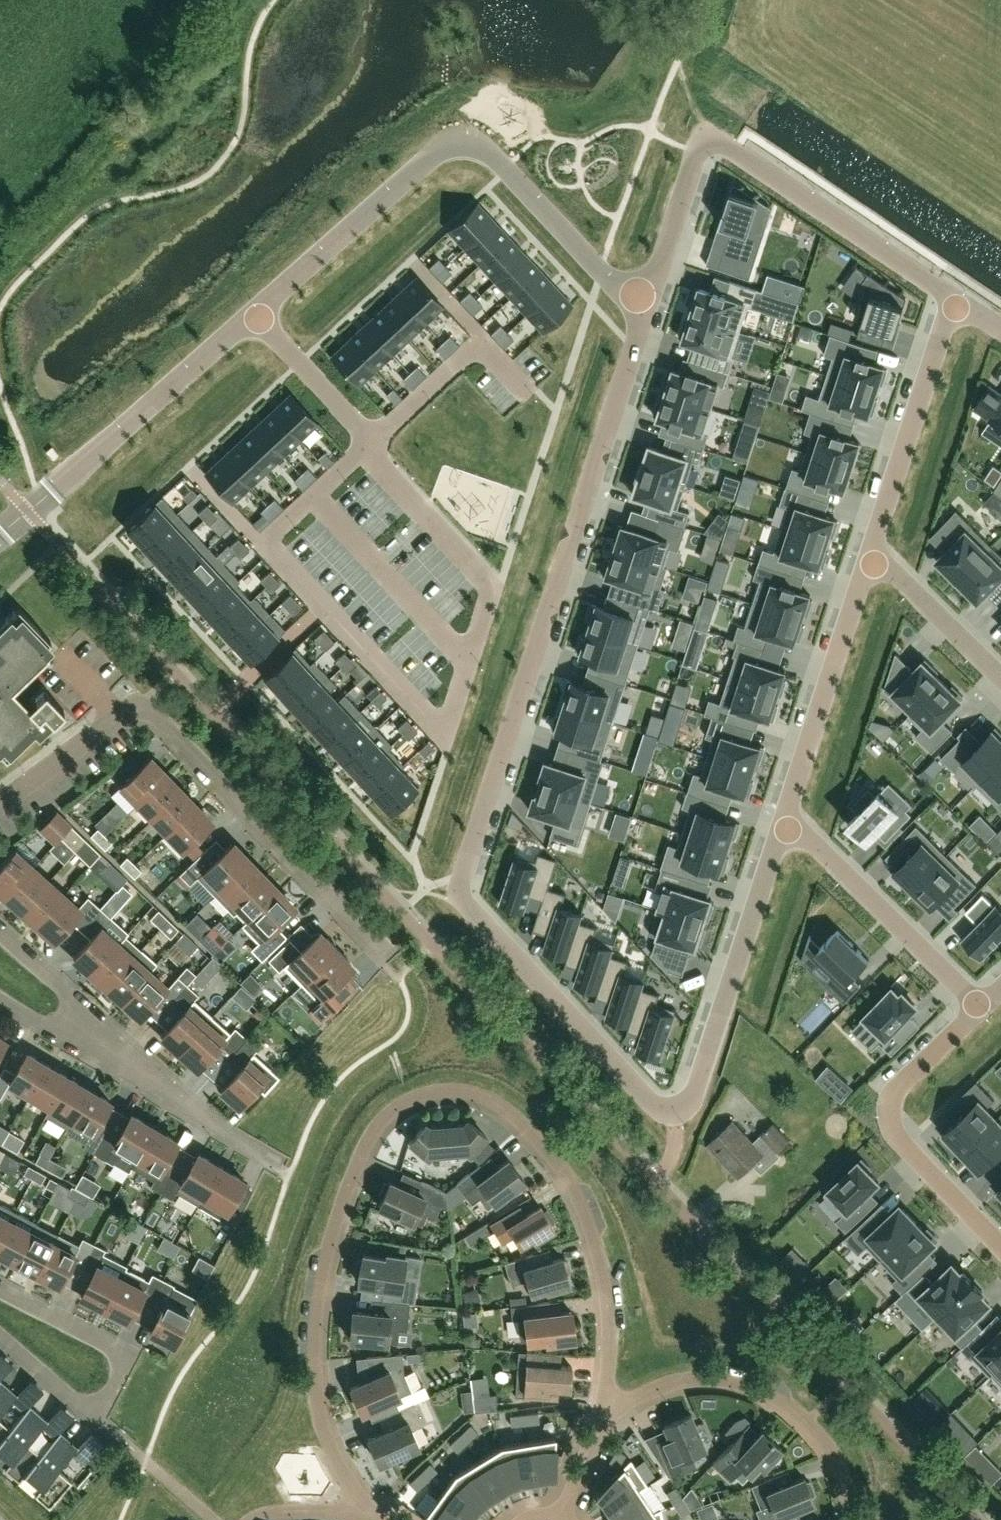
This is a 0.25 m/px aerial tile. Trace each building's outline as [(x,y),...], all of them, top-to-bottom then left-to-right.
[(734,182),(716,239),(727,243),(719,268),(736,273),(749,232),(765,229),(772,208),(734,182)] [(478,203),(448,231),(464,248),(494,220),(478,203)] [(494,220),(464,248),(480,265),(510,237),(494,220)] [(510,237),(480,265),(495,282),(525,254),(510,237)] [(525,254),(495,282),(511,298),(541,270),(525,254)] [(439,259),(429,268),(436,275),(445,266),(439,259)] [(445,266),(436,275),(442,282),(452,273),(445,266)] [(541,270),(511,298),(526,315),(556,287),(541,270)] [(868,273),(855,292),(869,301),(857,337),(883,345),(887,332),(895,334),(907,298),(868,273)] [(416,277),(398,293),(426,323),(443,307),(416,277)] [(696,286),(691,303),(694,305),(691,314),(739,330),(747,304),(767,311),(773,294),(731,281),(726,294),(715,291),(714,292),(700,288),(696,286)] [(556,287),(526,315),(542,332),(572,305),(556,287)] [(470,292),(460,301),(467,308),(476,299),(470,292)] [(398,293),(381,309),(409,339),(426,323),(398,293)] [(476,299),(467,308),(473,315),(483,306),(476,299)] [(381,309),(365,324),(392,354),(409,339),(381,309)] [(685,321),(679,338),(683,339),(683,341),(708,349),(704,363),(746,376),(751,361),(731,355),(739,330),(691,314),(689,322),(685,321)] [(365,324),(348,340),(376,370),(392,354),(365,324)] [(501,325),(491,334),(498,341),(507,333),(501,325)] [(507,333),(498,341),(504,349),(514,340),(507,333)] [(831,334),(824,354),(833,357),(827,375),(877,391),(879,383),(883,385),(888,369),(884,368),(885,366),(870,362),(871,360),(859,356),(863,345),(831,334)] [(450,336),(443,342),(452,352),(459,346),(450,336)] [(348,340),(330,356),(358,386),(376,370),(348,340)] [(443,342),(436,349),(445,359),(452,352),(443,342)] [(669,370),(664,385),(668,386),(665,394),(711,409),(719,386),(723,387),(728,372),(702,364),(699,374),(689,371),(689,374),(673,369),(673,371),(669,370)] [(417,367),(410,373),(419,383),(426,376),(417,367)] [(410,373),(403,380),(412,389),(419,383),(410,373)] [(807,394),(802,409),(811,412),(838,421),(842,409),(854,413),(854,411),(869,416),(869,414),(873,415),(878,400),(874,399),(877,391),(827,375),(820,398),(807,394)] [(768,402),(771,392),(757,387),(753,397),(768,402)] [(975,408),(991,419),(990,419),(1000,426),(1000,394),(990,387),(975,408)] [(393,389),(386,395),(395,405),(402,398),(393,389)] [(290,394),(272,410),(300,440),(317,424),(290,394)] [(659,400),(654,416),(658,417),(657,419),(673,424),(672,427),(681,430),(678,440),(704,448),(708,434),(704,432),(711,409),(665,394),(663,402),(659,400)] [(272,410),(255,426),(283,456),(300,440),(272,410)] [(811,412),(804,432),(812,434),(806,452),(852,467),(860,442),(846,438),(846,436),(835,433),(838,421),(811,412)] [(255,426),(239,441),(267,471),(283,456),(255,426)] [(643,464),(641,470),(685,485),(693,461),(699,463),(704,449),(704,448),(678,440),(672,438),(668,452),(663,450),(650,446),(645,463),(643,462),(642,463),(643,464)] [(239,441),(222,457),(250,487),(267,471),(239,441)] [(325,452),(318,459),(327,469),(334,462),(325,452)] [(793,468),(786,488),(814,497),(818,485),(829,489),(829,487),(844,492),(852,467),(806,452),(801,470),(793,468)] [(222,457),(205,473),(232,503),(250,487),(222,457)] [(308,468),(301,475),(310,484),(317,478),(308,468)] [(639,479),(634,495),(647,499),(651,501),(647,514),(660,518),(685,527),(690,512),(678,508),(685,485),(641,470),(639,477),(638,477),(638,478),(639,479)] [(301,475),(294,481),(303,491),(310,484),(301,475)] [(786,488),(780,505),(788,507),(782,528),(827,543),(830,536),(834,537),(839,522),(835,520),(835,518),(810,510),(814,497),(786,488)] [(192,489),(183,497),(189,503),(197,495),(192,489)] [(275,499),(267,506),(276,515),(283,509),(275,499)] [(154,503),(126,530),(142,546),(170,520),(154,503)] [(207,505),(199,513),(204,519),(213,511),(207,505)] [(267,506),(260,512),(269,522),(276,515),(267,506)] [(957,510),(937,530),(953,546),(938,560),(947,570),(946,571),(957,582),(992,546),(973,527),(957,510)] [(213,511),(204,519),(210,525),(218,517),(213,511)] [(619,524),(614,539),(618,540),(615,550),(668,567),(665,566),(670,548),(679,551),(687,527),(685,527),(660,518),(654,535),(619,524)] [(170,520),(142,546),(157,563),(185,537),(170,520)] [(764,548),(759,563),(789,573),(794,560),(819,568),(820,566),(824,567),(829,552),(825,551),(827,543),(782,528),(774,552),(764,548)] [(185,537),(157,563),(173,580),(201,553),(185,537)] [(238,539),(230,547),(235,553),(244,545),(238,539)] [(244,545),(235,553),(241,559),(249,551),(244,545)] [(957,582),(967,592),(969,591),(978,600),(993,585),(1000,593),(1000,555),(992,546),(957,582)] [(608,558),(602,575),(614,579),(634,586),(629,601),(651,608),(658,610),(666,588),(662,587),(668,567),(615,550),(612,559),(608,558)] [(201,553),(173,580),(188,596),(216,570),(201,553)] [(761,580),(753,603),(803,619),(804,615),(808,616),(813,601),(809,599),(811,595),(800,591),(796,590),(797,588),(785,585),(789,573),(759,563),(754,578),(761,580)] [(216,570),(188,596),(204,613),(232,587),(216,570)] [(269,572),(261,580),(266,586),(275,578),(269,572)] [(275,578),(266,586),(272,592),(280,584),(275,578)] [(710,579),(707,588),(720,592),(723,583),(710,579)] [(232,587),(204,613),(219,630),(248,604),(232,587)] [(290,595),(282,603),(287,609),(296,601),(290,595)] [(593,604),(588,619),(592,620),(589,630),(638,646),(651,608),(629,601),(624,599),(620,613),(605,608),(593,604)] [(739,624),(734,639),(738,641),(765,649),(769,636),(795,644),(796,639),(800,641),(805,625),(801,624),(803,619),(753,603),(746,627),(739,624)] [(248,604),(219,630),(235,647),(263,620),(248,604)] [(19,607),(6,619),(11,624),(0,635),(0,752),(6,758),(40,726),(50,716),(53,720),(64,709),(45,690),(29,705),(12,687),(47,653),(43,648),(51,640),(19,607)] [(263,620),(235,647),(250,663),(279,637),(263,620)] [(582,638),(577,653),(592,658),(604,662),(600,675),(626,684),(638,646),(589,630),(586,639),(582,638)] [(329,636),(320,644),(326,650),(335,642),(329,636)] [(736,656),(729,679),(778,695),(782,696),(787,681),(783,680),(786,671),(763,663),(762,660),(765,649),(738,641),(734,655),(736,656)] [(292,651),(263,677),(279,694),(307,668),(292,651)] [(345,653),(336,661),(341,667),(350,659),(345,653)] [(896,653),(884,689),(910,714),(908,716),(909,716),(943,682),(935,675),(938,672),(925,659),(914,671),(896,653)] [(350,659),(341,667),(347,673),(356,665),(350,659)] [(307,668),(279,694),(294,711),(323,684),(307,668)] [(569,680),(564,695),(568,696),(564,706),(614,722),(626,684),(600,675),(595,688),(569,680)] [(710,699),(705,714),(713,716),(738,724),(742,711),(770,720),(774,721),(779,706),(775,705),(778,695),(729,679),(721,703),(710,699)] [(943,682),(909,716),(923,729),(916,736),(932,752),(953,731),(942,720),(964,697),(953,686),(950,689),(943,682)] [(323,684),(294,711),(310,727),(338,701),(323,684)] [(376,687),(367,695),(373,700),(381,692),(376,687)] [(381,692),(373,700),(378,706),(387,698),(381,692)] [(338,701),(310,727),(325,744),(354,718),(338,701)] [(557,717),(553,730),(581,739),(576,752),(602,760),(614,722),(564,706),(561,718),(557,717)] [(713,716),(706,736),(713,739),(708,757),(753,772),(756,762),(760,763),(765,748),(735,738),(739,725),(738,724),(713,716)] [(354,718),(325,744),(341,761),(369,735),(354,718)] [(407,720),(398,728),(404,734),(412,726),(407,720)] [(412,726),(404,734),(409,740),(418,732),(412,726)] [(941,758),(955,771),(957,769),(975,786),(1000,759),(1000,733),(995,728),(974,750),(961,738),(941,758)] [(369,735),(341,761),(356,778),(385,751),(369,735)] [(428,743),(419,751),(425,757),(433,749),(428,743)] [(385,751),(356,778),(372,794),(400,768),(385,751)] [(544,777),(541,787),(591,803),(604,761),(602,760),(576,752),(571,769),(546,761),(542,777),(544,777)] [(695,772),(688,792),(714,801),(715,801),(719,788),(749,798),(754,782),(750,781),(753,772),(708,757),(702,775),(695,772)] [(137,801),(165,775),(148,758),(121,784),(137,801)] [(975,786),(975,787),(977,785),(1000,809),(1000,759),(975,786)] [(400,768),(372,794),(388,811),(416,785),(400,768)] [(153,818),(180,791),(165,775),(137,801),(153,818)] [(535,796),(530,811),(556,819),(551,836),(578,845),(591,803),(541,787),(538,796),(535,796)] [(859,813),(848,824),(867,843),(877,832),(886,841),(912,814),(902,805),(897,809),(879,792),(877,794),(869,787),(851,805),(859,813)] [(169,834),(196,808),(180,791),(153,818),(169,834)] [(691,810),(683,833),(729,848),(732,838),(736,839),(741,824),(737,823),(710,814),(714,801),(688,792),(683,807),(691,810)] [(22,809),(31,822),(42,815),(33,802),(22,809)] [(213,825),(196,808),(169,834),(185,851),(213,825)] [(61,838),(71,826),(57,812),(41,830),(55,843),(60,837),(61,838)] [(75,852),(86,840),(71,826),(61,838),(75,852)] [(910,856),(892,874),(903,885),(906,882),(913,889),(947,855),(917,826),(915,827),(898,844),(909,855),(910,856)] [(98,842),(105,835),(98,828),(91,836),(98,842)] [(669,844),(662,868),(694,878),(698,865),(721,872),(724,874),(729,858),(726,857),(729,848),(683,833),(678,847),(669,844)] [(105,849),(113,842),(105,835),(98,842),(105,849)] [(101,854),(86,840),(75,852),(90,866),(101,854)] [(222,889),(249,862),(231,843),(213,860),(204,851),(179,875),(190,885),(197,878),(215,896),(222,889)] [(33,869),(14,852),(0,868),(0,891),(7,897),(33,869)] [(534,930),(557,859),(539,853),(535,866),(515,859),(501,904),(524,911),(529,896),(543,900),(533,930),(534,930)] [(947,855),(913,889),(920,896),(918,899),(929,910),(942,896),(954,908),(977,884),(947,855)] [(128,871),(135,864),(128,857),(121,864),(128,871)] [(567,958),(581,914),(562,907),(566,894),(549,888),(558,860),(557,859),(534,930),(549,935),(544,951),(567,958)] [(236,903),(263,877),(249,862),(222,889),(215,896),(229,910),(236,903)] [(135,878),(142,871),(135,864),(128,871),(135,878)] [(662,868),(656,888),(664,891),(658,909),(704,924),(706,919),(709,920),(714,905),(711,904),(712,899),(695,894),(700,880),(694,878),(662,868)] [(22,911),(48,882),(33,869),(7,897),(22,911)] [(250,918),(278,891),(263,877),(236,903),(229,910),(234,916),(241,909),(250,918)] [(37,925),(63,896),(48,882),(22,911),(37,925)] [(296,910),(278,891),(250,918),(251,919),(244,926),(261,942),(252,950),(262,960),(286,937),(278,927),(296,910)] [(963,938),(983,957),(1000,939),(1000,912),(983,894),(966,912),(978,923),(963,938)] [(81,931),(101,909),(88,897),(77,909),(63,896),(37,925),(56,941),(72,923),(81,931)] [(111,918),(101,909),(81,931),(90,939),(74,957),(93,974),(118,945),(100,929),(111,918)] [(658,909),(650,934),(658,936),(652,955),(665,970),(683,975),(692,947),(696,948),(698,944),(701,945),(706,930),(703,929),(704,924),(658,909)] [(161,929),(169,921),(160,912),(152,921),(161,929)] [(598,991),(612,947),(593,941),(597,927),(580,922),(582,914),(581,914),(567,958),(568,958),(566,964),(580,968),(575,984),(598,991)] [(176,928),(169,921),(161,929),(169,936),(176,928)] [(199,939),(205,933),(198,926),(192,933),(199,939)] [(810,935),(801,961),(811,970),(822,958),(846,982),(835,994),(844,1003),(861,986),(853,977),(870,960),(838,929),(821,947),(810,935)] [(301,984),(338,949),(327,937),(324,940),(317,932),(299,950),(290,940),(268,961),(279,972),(284,967),(301,984)] [(213,941),(205,933),(199,939),(207,947),(213,941)] [(169,944),(161,954),(173,962),(180,952),(169,944)] [(108,988),(134,959),(118,945),(93,974),(108,988)] [(629,1025),(644,981),(624,974),(628,961),(611,955),(613,947),(612,947),(598,991),(599,992),(597,997),(611,1002),(606,1018),(629,1025)] [(338,949),(301,984),(318,1002),(313,1007),(324,1018),(356,988),(350,981),(358,974),(346,963),(349,960),(338,949)] [(360,975),(373,966),(362,953),(350,962),(360,975)] [(123,1001),(149,973),(134,959),(108,988),(123,1001)] [(168,1007),(187,985),(178,977),(167,989),(149,973),(123,1001),(142,1018),(158,999),(168,1007)] [(661,1058),(675,1014),(655,1007),(660,994),(642,988),(644,981),(629,1025),(630,1025),(628,1030),(642,1035),(637,1050),(661,1058)] [(178,1055),(212,1017),(194,1000),(199,995),(187,985),(168,1007),(179,1017),(162,1036),(169,1042),(166,1045),(178,1055)] [(892,988),(862,1020),(882,1040),(879,1042),(892,1055),(914,1032),(903,1021),(917,1006),(903,993),(900,996),(892,988)] [(227,1061),(247,1038),(235,1028),(231,1033),(212,1017),(178,1055),(190,1066),(192,1063),(199,1069),(216,1051),(227,1061)] [(281,1026),(295,1044),(304,1037),(289,1019),(281,1026)] [(258,1049),(247,1038),(227,1061),(238,1071),(221,1089),(228,1095),(226,1098),(238,1109),(240,1106),(241,1107),(257,1088),(264,1094),(279,1077),(254,1054),(258,1049)] [(48,1065),(27,1053),(15,1073),(4,1067),(0,1075),(0,1098),(0,1099),(9,1083),(30,1096),(48,1065)] [(51,1108),(69,1077),(48,1065),(30,1096),(51,1108)] [(72,1120),(89,1090),(69,1077),(51,1108),(72,1120)] [(962,1152),(997,1119),(986,1108),(995,1100),(977,1081),(956,1101),(967,1112),(944,1133),(941,1136),(951,1146),(954,1143),(962,1152)] [(111,1102),(89,1090),(72,1120),(93,1133),(84,1148),(94,1154),(109,1129),(99,1123),(111,1102)] [(128,1172),(137,1158),(155,1128),(131,1114),(119,1135),(109,1129),(94,1154),(105,1160),(113,1165),(114,1164),(128,1172)] [(997,1119),(962,1152),(980,1171),(995,1157),(1000,1164),(1000,1123),(997,1119)] [(454,1125),(454,1121),(439,1122),(439,1126),(430,1127),(425,1123),(409,1142),(428,1159),(432,1155),(466,1152),(470,1156),(486,1136),(467,1120),(463,1124),(454,1125)] [(708,1144),(738,1176),(763,1153),(733,1120),(708,1144)] [(791,1139),(774,1122),(773,1122),(758,1137),(775,1155),(790,1140),(791,1139)] [(178,1141),(155,1128),(137,1158),(159,1172),(150,1187),(161,1193),(176,1168),(165,1162),(178,1141)] [(11,1148),(16,1139),(7,1135),(2,1144),(11,1148)] [(416,1169),(419,1159),(401,1152),(397,1162),(416,1169)] [(45,1166),(49,1158),(41,1153),(36,1161),(45,1166)] [(204,1198),(221,1167),(198,1154),(186,1174),(176,1168),(161,1193),(172,1199),(181,1184),(204,1198)] [(58,1163),(49,1158),(45,1166),(54,1171),(58,1163)] [(494,1203),(524,1181),(508,1159),(484,1177),(477,1168),(456,1183),(472,1204),(486,1193),(494,1203)] [(861,1199),(879,1182),(869,1172),(872,1169),(862,1159),(824,1195),(843,1214),(836,1221),(846,1231),(870,1209),(861,1199)] [(33,1178),(38,1170),(29,1165),(24,1173),(33,1178)] [(244,1181),(221,1167),(204,1198),(226,1211),(217,1226),(231,1234),(244,1208),(232,1201),(244,1181)] [(45,1175),(38,1170),(33,1178),(41,1183),(45,1175)] [(448,1208),(446,1192),(422,1181),(416,1194),(390,1182),(389,1184),(385,1182),(379,1195),(383,1197),(379,1206),(422,1226),(428,1214),(435,1218),(441,1206),(448,1208)] [(76,1199),(80,1191),(72,1186),(67,1195),(76,1199)] [(89,1196),(81,1191),(80,1191),(76,1199),(85,1204),(89,1196)] [(881,1260),(918,1224),(900,1205),(881,1224),(871,1213),(844,1239),(859,1254),(868,1246),(881,1260)] [(534,1242),(554,1230),(551,1225),(555,1223),(547,1210),(544,1212),(541,1207),(521,1219),(516,1211),(492,1225),(502,1242),(514,1235),(520,1246),(532,1238),(534,1242)] [(11,1220),(0,1215),(0,1242),(11,1220)] [(32,1231),(11,1220),(0,1242),(0,1255),(16,1263),(32,1231)] [(926,1272),(916,1261),(939,1240),(928,1228),(925,1231),(918,1224),(881,1260),(897,1277),(892,1282),(903,1294),(910,1287),(926,1272)] [(38,1274),(54,1242),(32,1231),(16,1263),(38,1274)] [(81,1269),(94,1244),(83,1238),(79,1245),(71,1241),(67,1249),(54,1242),(38,1274),(60,1285),(71,1264),(81,1269)] [(121,1277),(123,1273),(125,1269),(102,1257),(106,1250),(94,1244),(81,1269),(92,1275),(81,1296),(105,1309),(121,1277)] [(534,1254),(504,1263),(511,1285),(527,1281),(532,1298),(549,1293),(548,1290),(570,1284),(567,1274),(570,1270),(567,1262),(563,1260),(562,1258),(537,1265),(534,1254)] [(381,1300),(382,1300),(405,1303),(407,1289),(400,1288),(405,1258),(387,1255),(386,1259),(363,1255),(362,1260),(358,1259),(355,1278),(359,1278),(359,1283),(383,1287),(381,1300)] [(937,1316),(975,1280),(966,1270),(964,1272),(955,1262),(936,1280),(927,1271),(926,1272),(910,1287),(937,1316)] [(129,1321),(140,1300),(150,1305),(163,1279),(152,1274),(147,1284),(124,1272),(126,1269),(125,1269),(123,1273),(121,1277),(105,1309),(129,1321)] [(189,1312),(196,1299),(173,1287),(174,1285),(163,1279),(150,1305),(161,1310),(150,1332),(174,1344),(191,1313),(189,1312)] [(992,1301),(983,1292),(985,1290),(975,1280),(937,1316),(965,1345),(981,1329),(985,1325),(976,1316),(992,1301)] [(410,1303),(405,1303),(382,1300),(380,1314),(352,1312),(350,1339),(397,1343),(398,1330),(407,1331),(410,1303)] [(546,1339),(546,1342),(547,1342),(547,1346),(563,1344),(563,1340),(575,1339),(571,1311),(559,1313),(559,1309),(551,1310),(550,1302),(510,1307),(512,1320),(518,1319),(520,1335),(526,1334),(527,1341),(546,1339)] [(1000,1366),(1000,1329),(993,1337),(988,1337),(981,1329),(965,1345),(963,1347),(961,1349),(971,1359),(973,1357),(991,1376),(1000,1366)] [(523,1397),(557,1399),(558,1389),(570,1390),(572,1367),(560,1366),(561,1354),(526,1351),(523,1397)] [(404,1374),(402,1354),(366,1357),(369,1380),(350,1387),(361,1413),(378,1406),(383,1417),(390,1414),(399,1410),(395,1399),(412,1392),(404,1374)] [(991,1376),(993,1375),(1000,1384),(1000,1366),(991,1376)] [(1,1405),(13,1391),(0,1380),(0,1441),(11,1429),(11,1428),(2,1421),(9,1412),(1,1405)] [(13,1400),(25,1411),(30,1406),(18,1395),(13,1400)] [(414,1403),(399,1410),(390,1414),(395,1427),(368,1439),(379,1463),(419,1446),(412,1430),(424,1425),(414,1403)] [(30,1406),(11,1428),(11,1429),(0,1441),(0,1452),(11,1461),(5,1468),(19,1481),(25,1474),(25,1473),(41,1455),(41,1454),(32,1447),(39,1438),(31,1431),(43,1417),(30,1406)] [(525,1424),(539,1423),(538,1413),(524,1414),(525,1424)] [(511,1426),(525,1424),(524,1414),(510,1416),(511,1426)] [(664,1426),(669,1436),(658,1441),(672,1475),(694,1465),(690,1456),(705,1450),(690,1415),(664,1426)] [(43,1426),(56,1437),(60,1432),(48,1421),(43,1426)] [(478,1433),(471,1426),(461,1435),(467,1443),(478,1433)] [(339,1433),(342,1448),(362,1445),(360,1430),(339,1433)] [(781,1448),(762,1430),(746,1448),(736,1438),(712,1463),(730,1480),(742,1467),(750,1473),(758,1464),(763,1468),(781,1448)] [(73,1443),(60,1432),(56,1437),(41,1454),(41,1455),(25,1473),(25,1474),(41,1488),(35,1495),(49,1507),(72,1481),(58,1470),(66,1461),(61,1457),(73,1443)] [(450,1445),(457,1452),(467,1443),(461,1435),(450,1445)] [(546,1475),(554,1475),(555,1437),(528,1442),(534,1477),(546,1475)] [(521,1479),(534,1477),(528,1442),(501,1446),(514,1481),(521,1479)] [(507,1484),(514,1481),(501,1446),(477,1460),(497,1491),(507,1484)] [(74,1454),(87,1464),(91,1459),(79,1448),(74,1454)] [(625,1455),(617,1450),(609,1462),(617,1467),(625,1455)] [(486,1497),(497,1491),(477,1460),(454,1473),(480,1502),(486,1497)] [(609,1509),(609,1510),(647,1485),(630,1460),(596,1493),(602,1499),(609,1509)] [(437,1471),(430,1464),(420,1474),(427,1481),(437,1471)] [(475,1507),(480,1502),(454,1473),(438,1496),(467,1517),(475,1507)] [(410,1483),(417,1490),(427,1481),(420,1474),(410,1483)] [(810,1482),(805,1481),(804,1477),(780,1487),(775,1476),(751,1486),(760,1509),(772,1504),(778,1519),(794,1513),(793,1510),(814,1502),(812,1497),(815,1494),(810,1482)] [(660,1494),(669,1489),(661,1477),(653,1483),(660,1494)] [(654,1512),(640,1491),(648,1486),(647,1485),(609,1510),(616,1519),(637,1519),(661,1510),(661,1509),(654,1512)] [(467,1517),(438,1496),(422,1518),(425,1519),(465,1519),(467,1517)] [(661,1510),(637,1519),(663,1519),(661,1510)] [(682,1517),(684,1519),(696,1519),(690,1511),(682,1517)]
